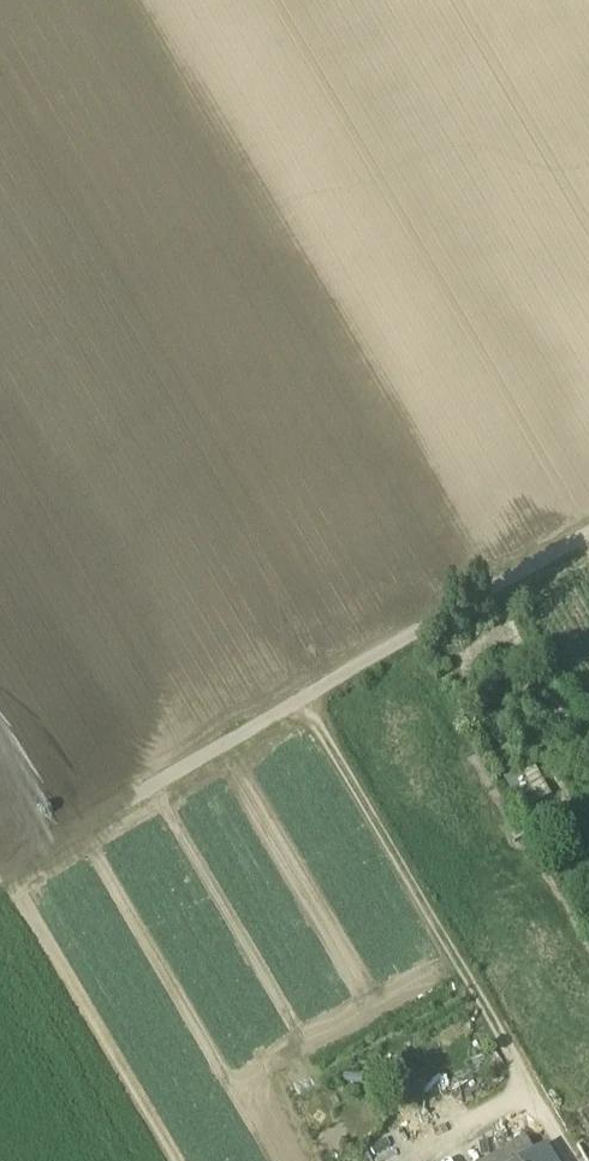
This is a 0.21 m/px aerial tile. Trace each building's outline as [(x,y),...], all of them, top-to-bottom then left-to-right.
[(533,1155),(523,1138),(486,1160),(522,1160),(533,1155)] [(533,1155),(522,1160),(552,1160),(544,1148),(533,1155)]
